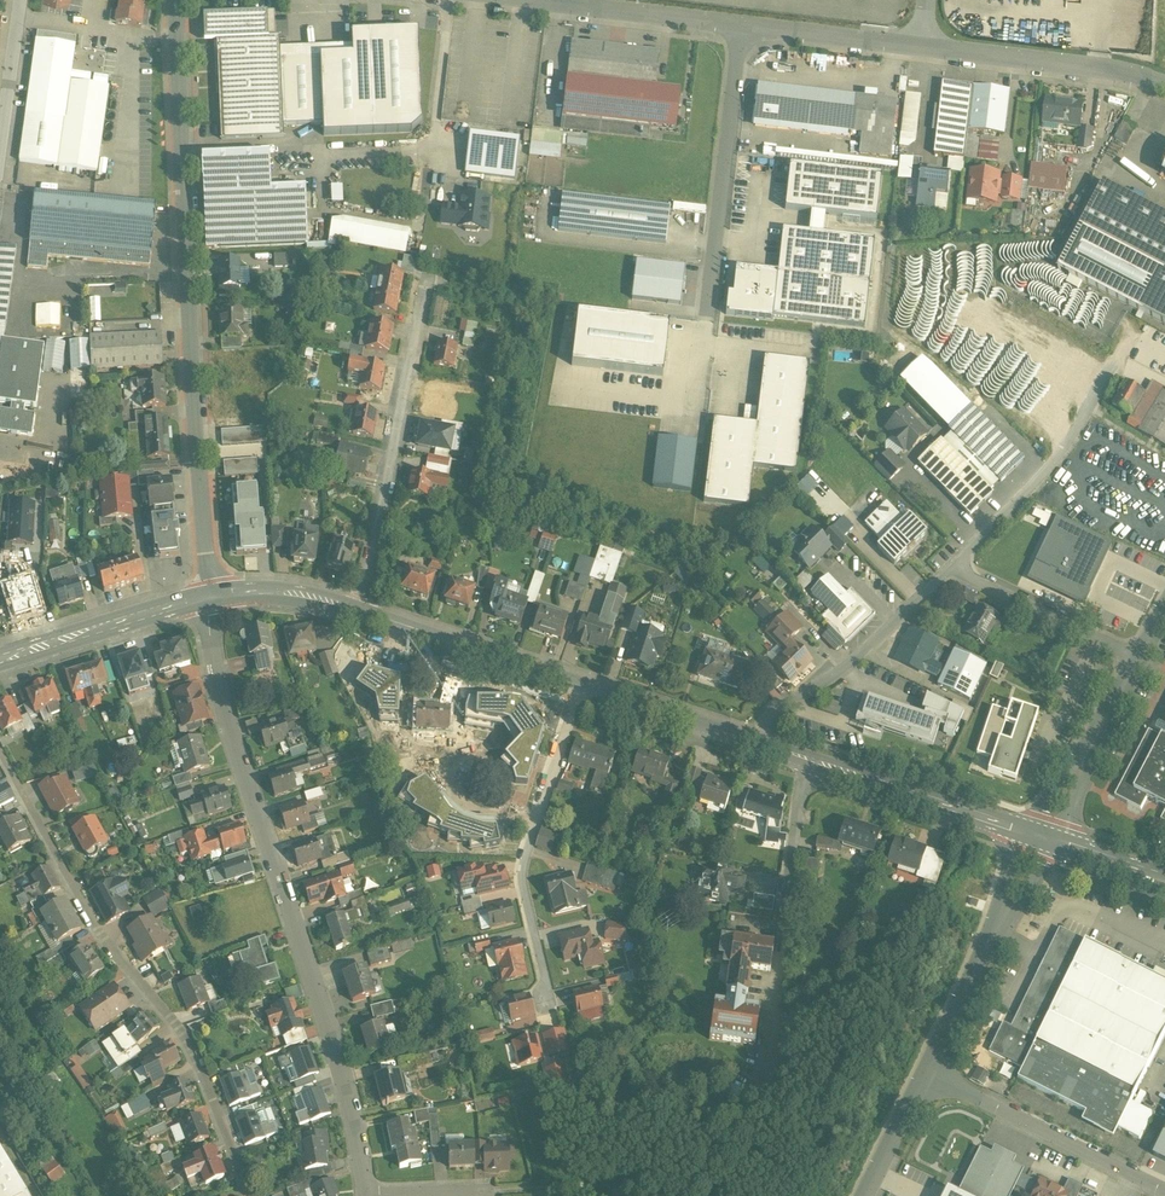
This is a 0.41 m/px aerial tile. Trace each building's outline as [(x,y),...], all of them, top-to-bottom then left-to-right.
[(116,24),(142,28),(143,20),(147,20),(148,13),(144,13),(145,0),(119,0),(116,24)] [(205,42),(214,41),(216,96),(220,96),(221,140),(284,137),(283,125),(280,46),(280,37),(276,37),(275,11),(258,11),(258,13),(204,16),(205,42)] [(323,136),(411,132),(422,123),(418,28),(349,32),(350,43),(350,53),(319,55),(322,123),(323,136)] [(77,38),(38,32),(20,161),(97,172),(109,87),(70,82),(77,38)] [(350,53),(350,43),(280,46),(283,125),(322,123),(319,55),(350,53)] [(659,53),(574,43),(569,80),(654,91),(654,90),(659,53)] [(907,79),(900,78),(899,93),(906,94),(907,79)] [(654,91),(569,80),(563,129),(649,140),(650,128),(654,91)] [(974,87),(944,84),(935,156),(966,160),(968,137),(969,131),(974,87)] [(854,97),(758,86),(754,122),(850,133),(854,97)] [(1010,91),(974,87),(969,131),(1005,135),(1010,91)] [(654,90),(654,91),(650,128),(674,130),(678,93),(654,90)] [(921,96),(906,94),(901,134),(916,135),(921,96)] [(886,97),(878,96),(877,100),(854,97),(850,133),(861,135),(859,154),(891,158),(897,102),(885,101),(886,97)] [(1084,103),(1067,101),(1067,102),(1047,99),(1044,123),(1045,121),(1060,123),(1060,125),(1081,128),(1084,103)] [(1137,127),(1124,120),(1115,139),(1127,145),(1137,127)] [(1092,150),(1096,129),(1083,127),(1079,147),(1092,150)] [(469,133),(466,171),(513,176),(517,138),(469,133)] [(983,139),(968,137),(966,160),(981,161),(983,139)] [(270,156),(203,158),(203,163),(202,163),(203,181),(204,181),(206,249),(308,244),(306,189),(271,190),(270,156)] [(922,159),(913,158),(911,181),(919,182),(921,169),(922,159)] [(790,165),(785,208),(876,219),(881,176),(790,165)] [(1068,169),(1032,165),(1028,196),(1036,197),(1037,190),(1065,193),(1068,169)] [(921,169),(919,182),(916,207),(935,209),(937,192),(949,193),(951,173),(921,169)] [(1000,175),(974,172),(972,192),(971,192),(972,192),(971,201),(977,202),(996,204),(997,195),(1003,196),(1004,185),(998,184),(1000,175)] [(1022,181),(1005,179),(1004,185),(1003,196),(1003,199),(1019,201),(1022,181)] [(1104,183),(1059,270),(1071,276),(1067,284),(1078,290),(1082,282),(1164,325),(1164,215),(1104,183)] [(334,203),(345,203),(345,186),(334,186),(334,203)] [(977,202),(971,201),(972,192),(971,192),(972,192),(969,191),(967,207),(977,208),(977,202)] [(156,206),(35,194),(30,242),(151,254),(156,206)] [(670,208),(562,195),(558,231),(666,244),(670,208)] [(489,199),(462,196),(460,209),(458,226),(458,227),(464,228),(464,229),(466,232),(478,233),(480,231),(480,230),(486,230),(489,199)] [(460,209),(444,208),(442,224),(458,226),(460,209)] [(394,228),(344,219),(340,240),(390,249),(394,228)] [(728,292),(725,313),(772,318),(773,315),(864,325),(874,240),(782,229),(777,272),(736,267),(733,292),(728,292)] [(151,254),(30,242),(29,258),(28,258),(28,262),(29,262),(28,268),(47,270),(49,257),(150,267),(151,254)] [(301,259),(300,253),(275,254),(276,268),(293,267),(292,259),(301,259)] [(263,255),(249,256),(249,265),(264,264),(263,255)] [(405,256),(403,272),(414,274),(416,257),(405,256)] [(239,261),(221,262),(221,273),(219,273),(219,274),(220,286),(219,286),(219,287),(220,287),(220,297),(240,296),(239,286),(240,286),(240,285),(239,285),(239,270),(240,270),(240,269),(239,269),(239,261)] [(685,268),(636,262),(631,299),(681,305),(685,268)] [(949,272),(949,268),(945,269),(944,266),(935,267),(937,280),(958,276),(957,271),(949,272)] [(403,275),(382,270),(381,271),(378,283),(379,283),(378,292),(399,296),(401,286),(403,275)] [(106,296),(107,285),(90,285),(90,296),(106,296)] [(399,296),(378,292),(374,311),(395,315),(399,296)] [(439,296),(435,314),(442,316),(446,297),(439,296)] [(37,304),(36,326),(62,327),(62,304),(37,304)] [(242,309),(220,310),(221,336),(222,336),(229,336),(243,336),(243,335),(248,335),(248,326),(243,326),(242,309)] [(578,313),(572,365),(662,376),(668,324),(578,313)] [(393,327),(372,323),(367,349),(388,353),(393,327)] [(162,333),(90,336),(91,370),(163,365),(162,333)] [(229,339),(229,336),(222,336),(222,350),(242,349),(241,339),(229,339)] [(92,401),(89,339),(68,339),(70,402),(92,401)] [(474,341),(464,339),(463,345),(473,347),(474,341)] [(45,347),(1,341),(0,346),(0,402),(12,404),(25,406),(36,408),(45,347)] [(458,346),(438,342),(434,364),(450,367),(452,356),(456,356),(458,346)] [(364,348),(351,346),(350,353),(362,355),(364,348)] [(362,355),(350,353),(349,360),(350,361),(361,363),(361,362),(362,355)] [(752,464),(795,469),(807,360),(765,355),(758,424),(713,419),(704,499),(748,504),(752,464)] [(311,362),(304,361),(302,371),(309,373),(311,362)] [(385,367),(361,362),(361,363),(350,361),(348,373),(362,376),(360,388),(381,392),(385,367)] [(164,378),(131,381),(132,393),(137,393),(137,394),(141,397),(136,403),(143,408),(166,406),(164,378)] [(1146,393),(1127,382),(1113,406),(1132,416),(1146,393)] [(1164,389),(1158,400),(1146,393),(1132,416),(1128,424),(1139,431),(1164,447),(1164,389)] [(360,399),(346,397),(344,404),(358,407),(360,399)] [(12,404),(11,411),(0,410),(0,431),(33,436),(35,414),(24,413),(25,406),(12,404)] [(1023,460),(972,408),(949,430),(1001,482),(1023,460)] [(377,413),(354,409),(350,432),(353,433),(353,434),(372,438),(377,413)] [(136,424),(129,424),(129,433),(138,432),(138,425),(146,424),(146,420),(154,419),(153,411),(135,412),(136,424)] [(927,435),(904,412),(887,429),(893,436),(891,438),(903,450),(903,451),(904,451),(906,449),(909,452),(927,435)] [(154,419),(146,420),(146,424),(148,458),(170,457),(169,440),(172,439),(171,429),(168,429),(167,418),(154,419)] [(318,418),(317,424),(327,426),(328,419),(318,418)] [(456,430),(421,424),(420,432),(417,432),(415,440),(418,441),(416,448),(451,455),(456,430)] [(267,427),(221,430),(222,445),(267,442),(267,427)] [(339,438),(319,433),(317,443),(337,448),(339,438)] [(696,442),(659,437),(653,487),(690,491),(696,442)] [(967,468),(941,442),(919,463),(970,516),(992,494),(977,478),(967,468)] [(369,453),(341,447),(340,448),(344,449),(339,469),(336,468),(336,469),(364,476),(369,453)] [(893,460),(888,454),(875,467),(889,481),(904,467),(896,458),(903,451),(903,450),(896,458),(895,457),(893,460)] [(440,473),(426,470),(425,474),(447,478),(450,460),(429,455),(427,464),(441,467),(440,473)] [(257,458),(224,461),(225,477),(258,474),(257,458)] [(169,462),(145,464),(145,472),(154,471),(170,469),(169,462)] [(982,473),(972,463),(967,468),(977,478),(982,473)] [(427,464),(426,470),(440,473),(441,467),(427,464)] [(145,472),(137,472),(139,485),(139,487),(147,487),(147,483),(155,482),(154,471),(145,472)] [(137,472),(121,474),(121,481),(128,480),(129,486),(139,485),(137,472)] [(425,474),(413,472),(409,494),(428,498),(430,486),(447,489),(449,479),(447,478),(425,474)] [(121,481),(101,483),(103,501),(130,498),(129,486),(128,480),(121,481)] [(155,482),(147,483),(147,487),(150,510),(175,507),(174,498),(175,497),(174,489),(173,490),(172,480),(155,482)] [(362,483),(349,480),(347,487),(360,490),(362,483)] [(257,487),(232,489),(236,555),(266,553),(263,514),(259,514),(257,487)] [(917,500),(910,492),(906,496),(914,504),(917,500)] [(130,498),(103,501),(105,518),(105,519),(116,518),(132,516),(130,498)] [(36,502),(13,500),(9,541),(32,543),(36,502)] [(886,503),(865,524),(882,542),(904,521),(886,503)] [(882,542),(877,547),(895,565),(927,534),(909,516),(904,521),(882,542)] [(1113,543),(1056,516),(1027,579),(1083,606),(1113,543)] [(175,517),(151,520),(155,558),(179,555),(175,517)] [(116,518),(105,519),(105,518),(100,519),(100,527),(117,526),(116,518)] [(50,521),(51,542),(61,541),(60,521),(50,521)] [(288,525),(271,526),(272,550),(289,549),(288,525)] [(848,544),(833,528),(824,537),(840,553),(848,544)] [(830,548),(811,530),(799,541),(801,544),(795,550),(801,556),(799,558),(809,569),(830,548)] [(307,534),(307,539),(296,537),(293,560),(295,561),(294,563),(303,564),(303,562),(314,563),(317,540),(316,540),(316,535),(307,534)] [(556,538),(543,534),(540,544),(553,548),(556,538)] [(347,541),(335,538),(327,566),(348,572),(355,549),(346,547),(347,541)] [(596,561),(586,558),(580,575),(590,579),(596,561)] [(137,559),(98,571),(105,592),(144,580),(137,559)] [(445,562),(431,559),(429,567),(443,571),(445,562)] [(618,561),(611,559),(608,566),(610,566),(610,567),(615,569),(618,561)] [(608,566),(596,561),(590,579),(604,583),(610,567),(610,566),(608,566)] [(86,564),(78,567),(82,580),(90,577),(86,564)] [(489,569),(480,567),(477,588),(486,589),(489,569)] [(74,569),(60,574),(59,571),(50,574),(53,584),(65,580),(66,584),(77,581),(74,569)] [(428,576),(409,569),(406,579),(400,577),(397,588),(428,599),(435,575),(432,574),(433,573),(429,572),(428,576)] [(797,582),(807,591),(816,581),(807,572),(797,582)] [(846,595),(829,577),(812,594),(829,612),(838,621),(855,604),(846,595)] [(77,581),(66,584),(65,580),(53,584),(60,606),(84,599),(79,580),(77,581)] [(542,583),(533,580),(527,598),(536,601),(542,583)] [(675,581),(667,581),(668,585),(663,586),(664,593),(676,592),(675,581)] [(475,590),(452,582),(445,601),(447,601),(446,604),(447,605),(454,607),(455,607),(456,604),(468,609),(475,590)] [(586,588),(570,582),(565,597),(582,602),(586,588)] [(613,585),(600,621),(614,625),(626,589),(613,585)] [(855,604),(838,621),(829,612),(821,620),(845,644),(875,615),(851,590),(846,595),(855,604)] [(979,598),(965,590),(961,598),(974,606),(979,598)] [(37,593),(13,600),(19,619),(42,612),(37,593)] [(757,593),(749,601),(754,606),(762,598),(757,593)] [(528,603),(504,595),(496,617),(520,626),(528,603)] [(774,614),(763,602),(755,610),(766,622),(774,614)] [(998,618),(979,607),(963,634),(982,645),(992,627),(999,631),(1004,623),(997,619),(998,618)] [(568,618),(541,609),(534,631),(561,640),(568,618)] [(645,617),(627,611),(621,629),(636,634),(638,629),(647,632),(649,625),(643,622),(645,617)] [(786,615),(772,629),(787,644),(801,630),(786,615)] [(600,621),(585,616),(575,644),(587,648),(588,645),(606,651),(614,625),(600,621)] [(663,627),(652,624),(649,625),(647,632),(662,637),(664,630),(663,627)] [(268,628),(244,632),(243,633),(242,633),(242,634),(242,635),(242,636),(242,637),(242,638),(242,639),(243,639),(244,640),(245,640),(246,640),(249,640),(252,655),(257,654),(268,652),(273,651),(268,628)] [(313,628),(288,631),(291,654),(293,653),(293,655),(299,654),(299,652),(309,650),(310,652),(315,651),(315,649),(317,649),(313,628)] [(647,632),(638,629),(636,634),(627,661),(641,665),(651,668),(651,669),(652,669),(656,655),(661,657),(666,641),(661,639),(662,637),(647,632)] [(936,642),(912,630),(911,631),(898,659),(898,660),(923,671),(924,669),(942,678),(945,671),(927,662),(937,642),(936,642)] [(184,643),(171,647),(170,644),(161,646),(164,657),(157,659),(161,673),(164,672),(172,670),(190,664),(184,643)] [(795,645),(783,658),(776,665),(775,665),(790,681),(799,673),(798,672),(810,661),(810,662),(811,661),(795,645)] [(322,654),(329,675),(338,672),(331,651),(322,654)] [(987,666),(954,651),(945,671),(942,678),(938,686),(970,701),(987,666)] [(268,652),(257,654),(260,671),(272,669),(270,659),(269,659),(268,652)] [(746,665),(707,652),(699,676),(738,689),(746,665)] [(139,655),(131,658),(130,656),(120,659),(121,661),(120,661),(126,683),(131,681),(145,677),(141,663),(139,655)] [(149,661),(141,663),(145,677),(153,674),(149,661)] [(1004,667),(996,663),(990,677),(998,681),(1004,667)] [(103,665),(85,671),(91,692),(97,690),(109,686),(103,665)] [(172,670),(164,672),(166,679),(174,677),(172,670)] [(91,692),(85,671),(68,676),(74,697),(86,693),(91,692)] [(782,685),(773,674),(768,679),(777,690),(782,685)] [(444,690),(440,703),(440,707),(450,707),(450,705),(454,693),(456,694),(456,693),(462,695),(465,687),(458,684),(460,680),(446,676),(445,680),(444,680),(442,689),(444,690)] [(145,677),(131,681),(135,693),(149,689),(145,677)] [(51,681),(42,684),(33,687),(33,688),(25,692),(35,716),(41,714),(39,711),(47,708),(57,703),(60,702),(51,681)] [(191,681),(174,686),(176,694),(193,689),(191,681)] [(193,689),(176,694),(177,696),(175,698),(179,711),(203,703),(201,699),(199,699),(198,697),(199,696),(197,688),(193,689)] [(102,705),(97,690),(91,692),(96,707),(102,705)] [(91,692),(86,693),(90,709),(96,707),(91,692)] [(951,708),(929,698),(922,718),(941,724),(939,729),(955,734),(961,721),(967,724),(974,711),(954,702),(951,708)] [(538,786),(541,729),(539,729),(539,717),(527,717),(528,703),(469,699),(467,726),(512,729),(511,757),(503,757),(502,768),(517,768),(516,785),(538,786)] [(922,718),(864,699),(856,722),(933,748),(939,729),(941,724),(922,718)] [(126,700),(119,703),(123,715),(130,713),(126,700)] [(0,706),(0,729),(3,734),(22,723),(9,701),(0,706)] [(57,703),(47,708),(50,716),(61,712),(57,703)] [(78,703),(70,706),(75,722),(83,720),(78,703)] [(203,703),(179,711),(182,722),(185,724),(185,726),(202,721),(207,720),(204,711),(203,711),(202,708),(204,707),(203,703)] [(1010,744),(999,740),(988,772),(1016,781),(1038,713),(1011,704),(1004,724),(1016,728),(1010,744)] [(440,707),(418,706),(417,710),(411,710),(411,725),(417,725),(417,730),(418,730),(418,734),(429,735),(430,731),(449,731),(450,707),(440,707)] [(306,710),(285,713),(286,722),(309,719),(306,710)] [(202,721),(185,726),(187,734),(204,728),(202,721)] [(283,721),(259,729),(266,748),(280,744),(287,741),(289,741),(288,736),(283,721)] [(1160,726),(1157,733),(1164,736),(1162,738),(1135,790),(1148,797),(1156,801),(1157,805),(1161,804),(1164,806),(1164,728),(1160,726)] [(361,737),(370,733),(368,727),(359,731),(361,737)] [(1143,744),(1135,759),(1134,758),(1128,769),(1130,770),(1122,784),(1121,783),(1115,794),(1117,795),(1116,797),(1117,797),(1117,798),(1127,804),(1128,803),(1142,810),(1148,797),(1135,790),(1162,738),(1150,731),(1149,733),(1147,733),(1142,743),(1143,744)] [(299,733),(288,736),(289,741),(287,741),(291,753),(304,748),(299,733)] [(135,737),(119,741),(121,748),(137,743),(135,737)] [(200,738),(178,744),(178,745),(183,761),(186,773),(187,774),(190,773),(208,767),(200,738)] [(287,741),(280,744),(284,755),(291,753),(287,741)] [(615,754),(576,741),(569,763),(588,769),(589,767),(598,770),(591,791),(595,793),(597,794),(598,793),(601,795),(608,774),(610,768),(612,769),(613,766),(611,765),(615,754)] [(178,745),(175,746),(175,745),(172,746),(172,747),(170,748),(174,764),(183,761),(178,745)] [(320,750),(308,755),(310,762),(322,758),(320,750)] [(670,761),(640,751),(633,772),(652,779),(651,781),(668,787),(669,782),(663,780),(670,761)] [(310,762),(308,763),(311,772),(326,768),(322,758),(310,762)] [(492,847),(501,848),(504,818),(476,815),(457,803),(456,802),(451,811),(433,780),(433,773),(427,769),(427,761),(409,771),(411,775),(421,769),(423,769),(415,781),(408,781),(407,784),(397,799),(397,804),(425,822),(433,835),(434,814),(439,812),(438,816),(442,818),(442,822),(448,832),(454,833),(449,841),(487,844),(492,847)] [(307,762),(289,768),(292,779),(311,772),(308,763),(307,762)] [(93,763),(72,770),(76,783),(100,776),(93,763)] [(285,773),(269,779),(275,798),(296,791),(292,779),(289,768),(284,770),(285,773)] [(701,771),(693,768),(687,785),(695,788),(701,771)] [(186,773),(173,777),(176,787),(193,782),(190,773),(187,774),(186,773)] [(732,785),(708,777),(700,800),(701,800),(701,798),(725,806),(723,812),(724,812),(734,784),(733,784),(732,785)] [(65,779),(50,787),(48,784),(41,788),(56,816),(65,811),(69,812),(73,810),(74,806),(78,804),(65,779)] [(0,783),(0,804),(6,801),(16,796),(7,780),(0,783)] [(573,785),(560,781),(558,790),(570,794),(573,785)] [(679,785),(670,782),(669,782),(668,787),(664,799),(673,802),(679,785)] [(753,788),(740,784),(736,810),(743,812),(751,792),(753,788)] [(191,787),(177,792),(180,801),(194,795),(191,787)] [(224,788),(202,795),(203,799),(207,811),(208,815),(231,808),(228,799),(231,797),(229,789),(225,791),(224,788)] [(321,788),(305,794),(307,802),(323,797),(321,788)] [(784,802),(751,792),(743,812),(768,821),(767,830),(771,831),(770,843),(779,844),(779,841),(786,843),(787,836),(780,835),(783,812),(781,812),(784,802)] [(16,796),(6,801),(8,804),(18,799),(16,796)] [(203,799),(189,804),(193,816),(199,814),(207,811),(203,799)] [(304,803),(280,811),(283,820),(280,821),(283,830),(286,829),(286,830),(302,825),(304,834),(319,829),(315,817),(309,819),(304,803)] [(207,811),(199,814),(201,821),(209,818),(208,815),(207,811)] [(316,815),(321,827),(329,824),(325,812),(316,815)] [(70,821),(73,828),(88,822),(85,815),(70,821)] [(0,827),(0,835),(2,839),(4,837),(14,852),(18,849),(30,842),(21,825),(23,824),(19,817),(5,824),(0,827)] [(95,819),(74,830),(87,855),(88,855),(88,856),(89,857),(90,858),(92,859),(93,859),(95,859),(96,858),(97,858),(98,857),(99,856),(99,855),(99,854),(99,853),(99,851),(98,849),(108,843),(95,819)] [(880,833),(845,822),(838,842),(862,850),(861,855),(871,859),(873,854),(874,854),(880,833)] [(238,824),(216,831),(218,837),(222,849),(223,852),(231,849),(239,847),(245,844),(238,824)] [(187,830),(168,837),(171,846),(186,840),(185,839),(190,837),(187,830)] [(556,835),(542,831),(537,846),(552,851),(556,835)] [(190,837),(185,839),(186,840),(193,862),(210,856),(209,854),(205,841),(202,833),(190,837)] [(218,837),(205,841),(209,854),(222,849),(218,837)] [(833,841),(817,839),(816,848),(832,851),(833,841)] [(920,846),(896,839),(888,863),(918,873),(919,869),(923,860),(926,849),(920,847),(920,846)] [(315,840),(292,847),(299,866),(303,865),(303,866),(310,864),(310,863),(321,859),(322,862),(337,857),(337,856),(333,844),(318,849),(315,840)] [(239,847),(231,849),(233,856),(241,853),(239,847)] [(337,857),(322,862),(324,869),(349,861),(347,852),(337,856),(337,857)] [(820,860),(802,858),(801,875),(819,877),(820,860)] [(247,859),(222,867),(227,882),(234,879),(234,880),(252,874),(247,859)] [(923,860),(919,869),(918,873),(916,877),(925,880),(931,863),(923,860)] [(350,864),(340,867),(342,876),(353,872),(350,864)] [(606,870),(593,866),(588,864),(582,882),(601,887),(606,870)] [(438,866),(428,869),(430,878),(430,879),(441,876),(438,866)] [(49,867),(31,877),(34,882),(38,890),(43,898),(61,889),(49,867)] [(503,869),(484,874),(482,867),(458,873),(462,887),(471,884),(475,887),(477,887),(478,894),(479,896),(480,896),(508,889),(503,869)] [(732,871),(714,867),(713,872),(701,869),(698,881),(710,884),(708,895),(704,894),(703,896),(707,897),(706,900),(724,904),(727,890),(742,893),(745,879),(731,876),(732,871)] [(338,874),(305,886),(311,904),(325,899),(326,903),(339,899),(339,897),(345,896),(344,893),(345,893),(338,874)] [(572,874),(546,880),(551,900),(552,900),(555,914),(556,914),(555,913),(579,907),(579,909),(588,906),(584,892),(577,894),(572,874)] [(26,879),(19,883),(22,889),(29,885),(26,879)] [(113,882),(92,893),(108,923),(129,912),(122,898),(127,896),(128,890),(125,883),(119,881),(114,884),(113,882)] [(29,885),(22,889),(27,896),(38,890),(34,882),(29,885)] [(345,896),(339,897),(339,899),(342,907),(351,904),(364,899),(361,890),(345,896)] [(161,891),(144,900),(149,908),(165,899),(161,891)] [(478,894),(461,898),(463,907),(481,903),(480,896),(479,896),(478,894)] [(391,916),(416,908),(412,897),(388,905),(391,916)] [(165,899),(149,908),(154,916),(170,906),(165,899)] [(370,918),(364,899),(351,904),(354,913),(361,911),(364,920),(370,918)] [(50,901),(32,911),(36,918),(42,915),(41,913),(53,907),(50,901)] [(53,907),(41,913),(42,915),(54,937),(55,936),(59,942),(57,943),(58,944),(59,943),(70,937),(81,931),(65,901),(53,907)] [(481,903),(463,907),(466,917),(484,912),(481,903)] [(510,904),(486,910),(490,928),(515,922),(510,904)] [(344,916),(326,921),(336,951),(346,948),(346,947),(353,945),(344,916)] [(151,917),(130,930),(142,951),(139,953),(145,963),(167,949),(162,941),(164,939),(151,917)] [(629,925),(608,923),(606,940),(633,943),(629,925)] [(600,939),(590,941),(588,930),(560,937),(565,961),(582,957),(584,969),(604,964),(601,952),(603,951),(600,939)] [(1085,941),(1063,931),(1014,1029),(1003,1023),(989,1051),(1023,1068),(1017,1079),(1118,1129),(1131,1103),(1164,1034),(1164,981),(1085,941)] [(269,947),(265,936),(247,943),(250,951),(250,953),(262,949),(269,947)] [(70,937),(59,943),(60,946),(54,949),(58,956),(62,954),(75,946),(70,937)] [(774,945),(734,939),(734,940),(723,939),(720,956),(725,957),(724,965),(730,966),(728,984),(726,992),(728,992),(746,995),(747,995),(751,969),(770,972),(774,945)] [(489,940),(474,943),(477,953),(491,949),(489,940)] [(519,941),(494,947),(499,967),(500,967),(503,982),(526,976),(522,961),(523,961),(519,941)] [(88,947),(79,953),(78,952),(69,959),(79,974),(81,972),(88,982),(86,983),(86,984),(104,972),(88,947)] [(388,947),(367,952),(371,967),(392,961),(388,947)] [(262,949),(250,953),(250,951),(240,955),(244,967),(241,967),(242,969),(244,968),(247,976),(249,975),(254,990),(280,981),(275,966),(269,968),(262,949)] [(58,956),(46,964),(47,965),(50,970),(51,971),(67,961),(62,954),(58,956)] [(47,965),(36,971),(40,976),(50,970),(47,965)] [(724,965),(722,965),(719,983),(728,984),(730,966),(724,965)] [(365,967),(345,974),(354,1002),(375,996),(365,967)] [(81,972),(79,974),(74,977),(81,987),(86,984),(86,983),(88,982),(81,972)] [(617,976),(605,979),(607,987),(619,984),(617,976)] [(199,978),(180,986),(190,1011),(210,1003),(199,978)] [(114,986),(81,1009),(96,1031),(129,1008),(114,986)] [(599,988),(573,994),(578,1015),(580,1014),(580,1015),(589,1013),(591,1021),(604,1018),(601,1009),(603,1008),(603,1006),(609,1005),(607,996),(601,997),(599,988)] [(745,1006),(746,995),(728,992),(726,1004),(715,1002),(710,1040),(755,1046),(760,1009),(745,1006)] [(530,996),(506,1002),(509,1012),(508,1012),(510,1020),(511,1020),(511,1021),(515,1020),(515,1021),(522,1020),(521,1019),(535,1016),(530,996)] [(224,1001),(210,1006),(213,1016),(228,1011),(224,1001)] [(293,1001),(273,1009),(274,1012),(267,1014),(272,1028),(279,1025),(283,1037),(285,1036),(303,1030),(300,1020),(302,1020),(299,1010),(296,1011),(293,1001)] [(392,1002),(371,1007),(374,1020),(395,1014),(392,1002)] [(160,1028),(147,1012),(132,1025),(139,1033),(131,1040),(138,1047),(146,1040),(160,1028)] [(383,1023),(362,1030),(370,1057),(391,1050),(388,1040),(383,1023)] [(124,1030),(102,1045),(119,1069),(137,1057),(142,1053),(138,1047),(131,1040),(124,1030)] [(303,1030),(285,1036),(289,1047),(307,1040),(303,1030)] [(493,1030),(474,1034),(476,1044),(495,1040),(493,1030)] [(563,1030),(545,1035),(550,1056),(569,1051),(563,1030)] [(397,1037),(388,1040),(391,1050),(400,1047),(397,1037)] [(537,1037),(518,1042),(521,1056),(516,1057),(519,1066),(543,1060),(537,1037)] [(171,1044),(153,1054),(154,1056),(144,1060),(147,1066),(142,1068),(149,1081),(151,1080),(151,1081),(164,1074),(163,1071),(180,1062),(171,1044)] [(294,1053),(278,1059),(282,1070),(285,1069),(290,1084),(294,1082),(314,1075),(319,1073),(309,1047),(294,1053)] [(403,1069),(376,1076),(382,1104),(406,1099),(400,1075),(418,1071),(414,1055),(400,1058),(403,1069)] [(137,1057),(119,1069),(124,1076),(142,1064),(137,1057)] [(222,1080),(245,1071),(243,1064),(219,1073),(222,1080)] [(544,1066),(545,1085),(569,1084),(568,1065),(544,1066)] [(973,1079),(985,1085),(991,1073),(979,1067),(973,1079)] [(220,1080),(230,1106),(250,1098),(261,1094),(257,1083),(251,1085),(245,1071),(222,1080),(220,1080)] [(38,1082),(45,1094),(63,1083),(56,1072),(38,1082)] [(164,1074),(151,1081),(155,1088),(168,1082),(164,1074)] [(314,1075),(294,1082),(297,1089),(313,1083),(316,1082),(314,1075)] [(187,1080),(169,1087),(172,1093),(175,1102),(177,1109),(195,1102),(187,1080)] [(300,1095),(316,1090),(313,1083),(297,1089),(293,1091),(295,1097),(300,1095)] [(316,1090),(300,1095),(306,1110),(295,1114),(300,1125),(331,1114),(321,1088),(316,1090)] [(172,1093),(160,1098),(163,1107),(175,1102),(172,1093)] [(129,1120),(153,1108),(146,1094),(122,1106),(129,1120)] [(236,1119),(260,1110),(258,1103),(233,1113),(236,1119)] [(1153,1114),(1131,1103),(1118,1129),(1140,1140),(1153,1114)] [(236,1119),(245,1145),(266,1138),(278,1133),(274,1122),(270,1124),(264,1109),(260,1110),(236,1119)] [(428,1110),(415,1112),(417,1125),(429,1122),(429,1115),(428,1110)] [(115,1136),(128,1130),(118,1112),(106,1119),(115,1136)] [(438,1114),(429,1115),(429,1122),(430,1133),(439,1132),(438,1114)] [(201,1116),(181,1124),(190,1146),(210,1138),(201,1116)] [(410,1132),(408,1122),(387,1126),(391,1150),(396,1149),(399,1168),(421,1164),(415,1131),(410,1132)] [(166,1123),(149,1131),(153,1138),(169,1131),(166,1123)] [(325,1132),(303,1136),(306,1156),(299,1157),(302,1172),(327,1167),(325,1153),(328,1153),(325,1132)] [(440,1147),(439,1132),(430,1133),(432,1148),(440,1147)] [(474,1145),(449,1146),(450,1168),(475,1167),(475,1164),(474,1145)] [(485,1145),(474,1145),(475,1164),(485,1164),(485,1147),(486,1147),(485,1145)] [(28,1192),(0,1146),(0,1195),(21,1195),(28,1192)] [(486,1147),(485,1147),(485,1164),(486,1171),(509,1171),(509,1159),(507,1157),(506,1146),(486,1147)] [(992,1157),(979,1150),(957,1193),(962,1195),(1011,1195),(1015,1188),(1021,1175),(1023,1172),(1010,1165),(1012,1160),(995,1151),(992,1157)] [(214,1151),(195,1158),(197,1164),(184,1169),(188,1180),(202,1175),(206,1186),(225,1178),(214,1151)] [(181,1158),(160,1167),(164,1175),(184,1167),(181,1158)] [(54,1183),(67,1174),(56,1160),(43,1169),(54,1183)] [(1021,1175),(1015,1188),(1032,1195),(1034,1195),(1040,1184),(1021,1175)] [(316,1179),(302,1184),(305,1192),(313,1189),(313,1188),(318,1186),(316,1179)] [(1069,1180),(1063,1192),(1068,1194),(1067,1195),(1078,1195),(1083,1187),(1069,1180)] [(313,1188),(313,1189),(316,1195),(333,1195),(332,1193),(336,1192),(332,1181),(318,1186),(313,1188)] [(1041,1181),(1040,1184),(1034,1195),(1067,1195),(1068,1194),(1063,1192),(1041,1181)] [(287,1190),(289,1195),(294,1195),(305,1192),(302,1184),(287,1190)]
